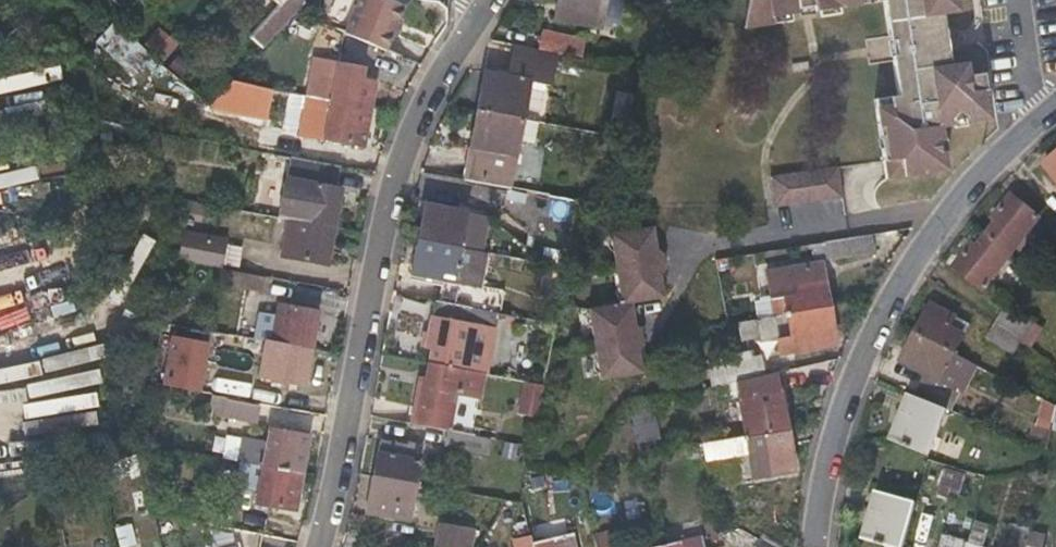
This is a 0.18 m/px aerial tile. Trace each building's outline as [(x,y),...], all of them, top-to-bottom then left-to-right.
[(278,1),(248,34),(262,47),(303,0),(276,0),(278,1)] [(399,10),(378,0),(356,0),(340,35),(380,53),(399,10)] [(549,17),(611,29),(618,0),(553,0),(549,17)] [(743,26),(793,18),(792,16),(792,12),(798,11),(812,8),(819,7),(820,11),(820,14),(840,11),(839,4),(867,0),(748,0),(743,26)] [(888,33),(893,33),(896,57),(892,57),(897,93),(888,95),(889,104),(874,106),(885,176),(940,168),(945,160),(939,124),(984,116),(987,111),(980,99),(976,70),(966,71),(964,60),(949,62),(947,48),(940,49),(936,24),(943,23),(941,9),(957,7),(955,0),(883,0),(888,33)] [(947,48),(943,23),(936,24),(940,49),(947,48)] [(96,40),(113,50),(122,34),(106,24),(96,40)] [(509,27),(507,35),(505,43),(510,43),(532,48),(536,33),(509,27)] [(539,32),(537,40),(535,49),(557,53),(560,36),(539,32)] [(157,64),(164,56),(171,49),(158,37),(144,52),(157,64)] [(522,117),(535,48),(532,48),(510,43),(504,72),(483,68),(475,107),(522,117)] [(330,101),(368,108),(372,83),(360,80),(362,68),(337,64),(330,101)] [(980,99),(987,111),(988,109),(982,69),(976,70),(980,99)] [(232,88),(231,93),(230,99),(255,104),(257,92),(232,88)] [(872,97),(874,106),(889,104),(888,95),(872,97)] [(330,101),(318,99),(314,124),(326,126),(330,101)] [(361,147),(368,108),(330,101),(326,126),(320,157),(345,162),(348,144),(361,147)] [(507,186),(522,117),(475,107),(460,178),(507,186)] [(166,138),(165,146),(164,154),(217,164),(220,148),(166,138)] [(1048,167),(1055,160),(1055,159),(1052,154),(1043,161),(1048,167)] [(294,221),(331,228),(338,190),(334,188),(338,168),(289,159),(277,219),(294,221)] [(1048,167),(1055,177),(1055,160),(1048,167)] [(841,194),(839,179),(836,164),(769,174),(773,204),(841,194)] [(573,189),(572,192),(571,195),(588,198),(589,191),(573,189)] [(985,232),(1010,251),(1036,217),(1008,195),(999,206),(1003,210),(996,219),(985,232)] [(177,247),(214,253),(223,209),(184,203),(177,247)] [(423,203),(416,238),(478,250),(481,232),(485,215),(423,203)] [(1003,210),(999,206),(991,215),(996,219),(1003,210)] [(324,265),(331,228),(294,221),(292,230),(287,229),(286,237),(291,238),(289,245),(281,244),(279,257),(324,265)] [(610,235),(623,304),(632,303),(649,300),(665,297),(661,274),(665,270),(662,253),(656,248),(652,227),(610,235)] [(975,245),(973,243),(971,242),(953,266),(982,288),(1010,251),(985,232),(975,245)] [(868,234),(847,237),(826,240),(828,257),(871,250),(868,234)] [(479,308),(497,311),(498,312),(502,288),(483,285),(478,284),(484,251),(478,250),(416,238),(410,271),(440,277),(436,299),(468,306),(479,308)] [(214,253),(177,247),(174,266),(211,272),(214,253)] [(478,284),(483,285),(490,252),(484,251),(478,284)] [(786,312),(825,305),(819,264),(765,273),(769,296),(783,294),(786,312)] [(232,272),(229,288),(260,293),(262,277),(232,272)] [(456,368),(468,306),(436,299),(435,299),(427,337),(422,336),(420,346),(431,348),(428,363),(456,368)] [(1021,330),(1025,324),(1030,318),(1005,301),(996,315),(1021,330)] [(915,330),(956,351),(970,323),(930,302),(915,330)] [(632,303),(623,304),(590,311),(603,382),(645,373),(641,352),(645,346),(642,329),(636,325),(632,303)] [(276,305),(269,343),(307,350),(314,312),(276,305)] [(775,350),(791,347),(830,340),(825,305),(786,312),(721,322),(724,343),(741,340),(742,343),(773,337),(775,350)] [(494,327),(497,311),(479,308),(476,323),(494,327)] [(984,336),(997,344),(1009,353),(1018,340),(993,322),(984,336)] [(915,396),(947,409),(952,411),(963,387),(942,377),(956,351),(915,330),(901,358),(927,371),(915,396)] [(219,334),(218,341),(217,349),(232,351),(234,337),(219,334)] [(156,388),(196,393),(203,341),(163,335),(156,388)] [(307,350),(269,343),(262,384),(300,391),(307,350)] [(719,384),(766,373),(761,354),(752,356),(751,350),(707,360),(708,366),(678,373),(682,393),(719,384)] [(445,430),(456,368),(428,363),(425,379),(419,378),(410,424),(445,430)] [(766,373),(734,380),(719,384),(721,398),(736,395),(743,435),(786,429),(777,370),(766,373)] [(514,415),(535,417),(538,385),(517,383),(514,415)] [(947,409),(915,396),(909,393),(890,440),(928,454),(947,409)] [(224,397),(222,407),(220,416),(252,422),(255,403),(224,397)] [(1040,446),(1050,451),(1055,426),(1055,403),(1045,397),(1030,443),(1040,446)] [(640,452),(647,451),(654,450),(649,426),(635,429),(640,452)] [(791,463),(786,429),(743,435),(723,439),(702,442),(706,457),(737,452),(746,450),(750,470),(791,463)] [(304,436),(286,433),(268,430),(265,444),(242,440),(238,464),(261,468),(298,473),(304,436)] [(479,457),(481,447),(483,437),(445,430),(441,450),(479,457)] [(238,464),(242,440),(224,437),(220,461),(238,464)] [(403,440),(402,441),(402,443),(375,439),(369,476),(414,482),(420,443),(403,440)] [(133,448),(115,450),(105,454),(112,481),(139,474),(133,448)] [(746,450),(737,452),(740,471),(750,470),(746,450)] [(298,473),(261,468),(254,505),(291,512),(298,473)] [(938,496),(948,499),(958,502),(965,478),(946,472),(938,496)] [(414,482),(369,476),(363,511),(408,518),(409,515),(414,482)] [(909,526),(916,503),(879,491),(866,537),(898,546),(903,546),(909,526)] [(411,504),(409,515),(416,515),(418,505),(411,504)] [(192,507),(176,505),(173,522),(151,518),(159,546),(178,546),(173,522),(204,527),(208,509),(192,507)] [(436,515),(434,527),(432,540),(468,544),(472,520),(436,515)] [(703,546),(705,546),(728,542),(724,535),(723,529),(720,515),(697,521),(700,534),(703,546)] [(972,538),(977,540),(982,542),(988,525),(977,521),(972,538)] [(780,546),(742,522),(723,529),(724,535),(743,546),(780,546)] [(134,546),(130,524),(113,527),(117,546),(130,546),(134,546)] [(1032,530),(1032,529),(1015,525),(1009,546),(1028,546),(1032,530)] [(593,531),(597,546),(613,546),(609,527),(593,531)] [(209,546),(217,546),(232,544),(229,529),(207,533),(209,546)] [(531,540),(528,529),(512,533),(515,546),(533,546),(531,540)] [(968,538),(942,529),(936,546),(965,546),(968,538)] [(572,530),(531,540),(533,546),(576,546),(572,530)] [(1032,530),(1028,546),(1044,546),(1047,534),(1032,530)] [(700,534),(679,539),(660,543),(661,546),(703,546),(700,534)]
